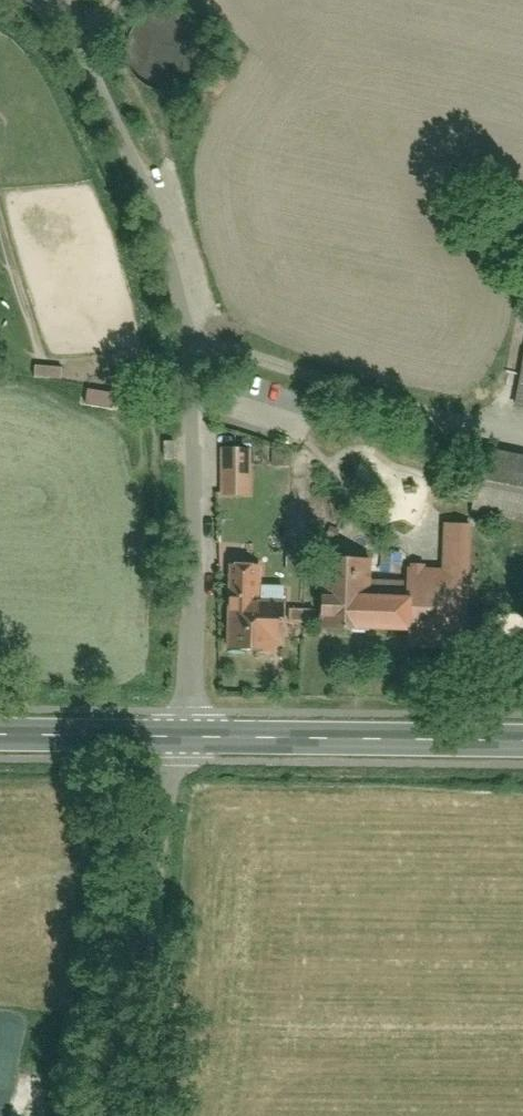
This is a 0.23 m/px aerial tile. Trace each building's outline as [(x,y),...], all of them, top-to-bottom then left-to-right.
[(131,43),(132,65),(141,79),(161,88),(183,84),(197,71),(202,51),(197,35),(181,20),(162,17),(143,25),(131,43)] [(488,512),(522,520),(522,457),(501,453),(488,512)] [(367,627),(410,629),(409,646),(467,649),(471,524),(446,523),(444,571),(409,570),(409,584),(368,582),(369,560),(325,558),(322,628),(367,630),(367,627)] [(270,651),(270,647),(306,646),(306,606),(269,607),(268,571),(226,572),(227,652),(270,651)]
